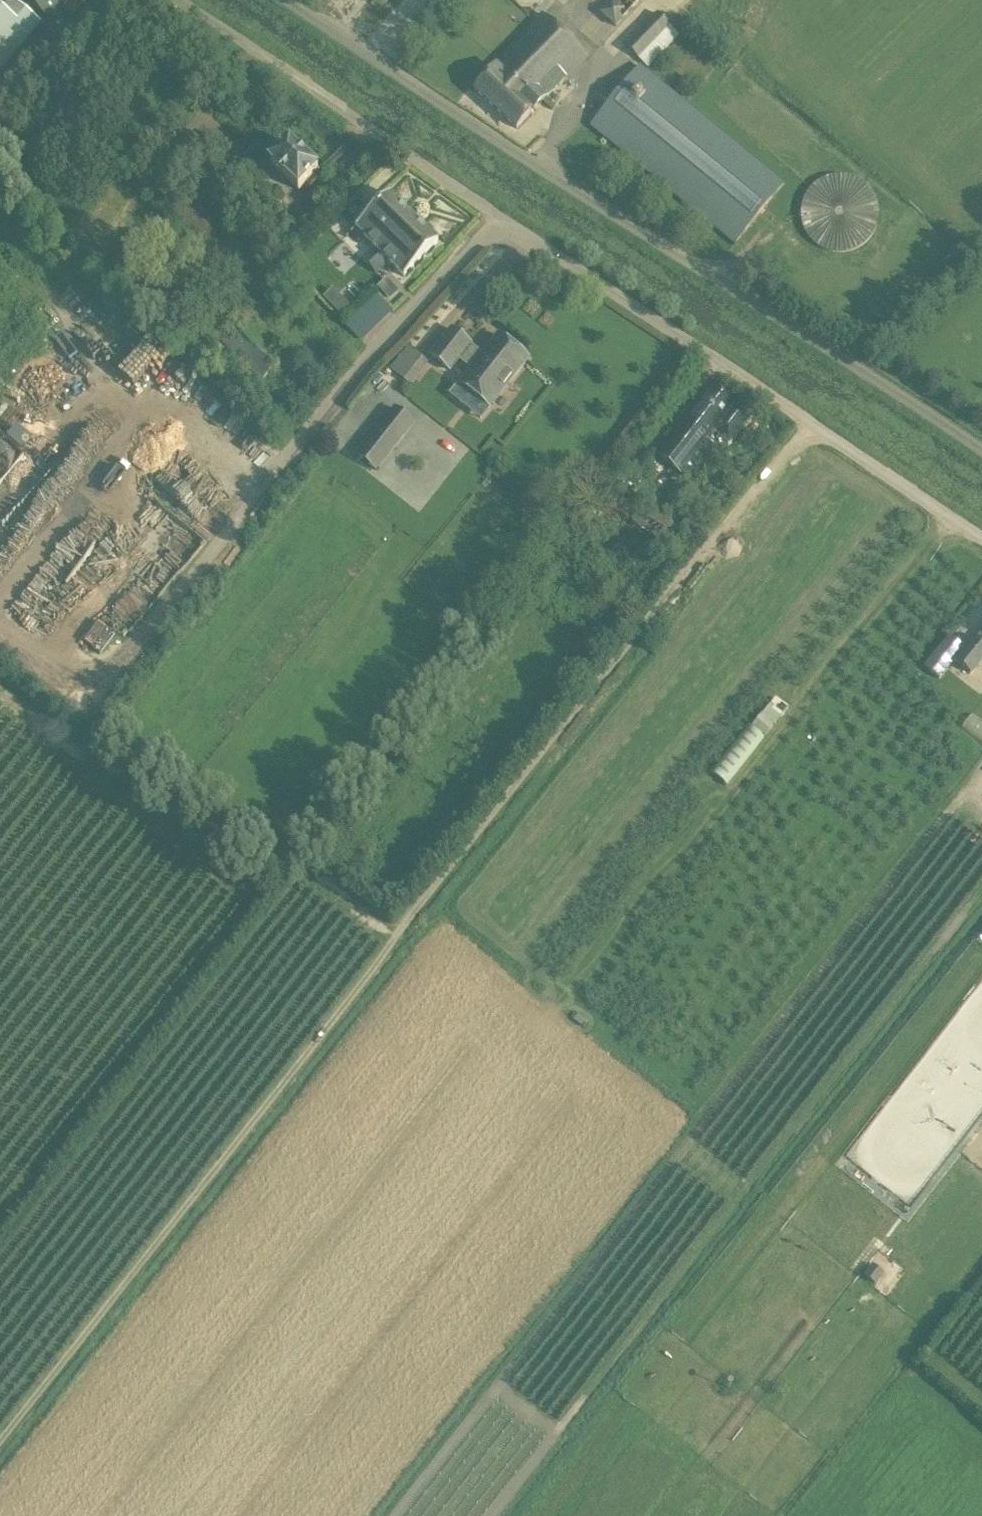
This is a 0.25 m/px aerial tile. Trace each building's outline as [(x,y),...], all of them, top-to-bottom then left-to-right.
[(40,22),(14,0),(9,0),(2,9),(0,7),(0,71),(40,22)] [(62,9),(70,0),(26,0),(48,19),(59,7),(62,9)] [(598,10),(616,26),(641,0),(608,0),(598,10)] [(656,12),(625,46),(648,68),(680,34),(656,12)] [(542,14),(474,90),(517,127),(530,112),(531,113),(546,97),(545,96),(586,55),(542,14)] [(735,244),(784,184),(642,66),(592,126),(735,244)] [(312,178),(318,173),(319,171),(291,145),(272,164),(300,190),(312,178)] [(842,175),(840,175),(835,175),(833,176),(829,177),(824,178),(820,180),(815,183),(813,185),(810,189),(808,191),(806,193),(805,196),(804,198),(803,201),(802,203),(801,206),(801,209),(801,211),(800,214),(800,216),(801,219),(801,221),(802,224),(802,226),(803,228),(805,232),(806,234),(808,237),(811,241),(812,242),(814,244),(818,247),(820,248),(823,249),(825,251),(828,251),(833,253),(835,253),(838,253),(841,253),(844,253),(849,252),(852,251),(854,250),(857,249),(859,248),(861,247),(863,245),(865,244),(867,242),(870,239),(872,235),(873,234),(875,230),(876,228),(877,226),(878,223),(878,221),(878,219),(879,216),(879,214),(879,211),(878,209),(878,206),(877,203),(876,201),(875,198),(874,196),(873,193),(871,191),(869,189),(868,187),(866,185),(864,183),(862,182),(857,179),(853,177),(850,177),(846,176),(842,175)] [(406,276),(440,242),(391,194),(353,232),(361,241),(366,236),(406,276)] [(296,260),(290,266),(297,272),(300,269),(300,263),(296,260)] [(385,277),(375,285),(385,295),(394,287),(385,277)] [(334,288),(325,296),(340,312),(349,304),(334,288)] [(346,324),(364,341),(395,308),(377,291),(346,324)] [(288,359),(237,307),(213,331),(264,383),(288,359)] [(464,383),(494,406),(532,357),(502,334),(484,356),(471,347),(474,343),(455,329),(435,355),(454,370),(463,358),(476,368),(464,383)] [(389,370),(410,386),(429,363),(408,346),(389,370)] [(717,432),(730,443),(752,415),(711,383),(656,453),(688,478),(701,461),(704,464),(708,459),(705,456),(714,445),(709,441),(717,432)] [(399,408),(362,456),(381,470),(418,423),(399,408)] [(16,425),(9,436),(26,447),(33,436),(16,425)] [(8,529),(58,465),(29,442),(0,479),(0,523),(8,529)] [(124,563),(136,530),(121,525),(119,529),(106,544),(114,524),(105,516),(109,504),(103,500),(78,531),(86,538),(74,552),(62,548),(58,552),(67,555),(79,565),(80,562),(97,542),(96,545),(106,548),(103,555),(105,557),(124,563)] [(99,619),(86,640),(105,651),(117,630),(99,619)] [(981,659),(981,634),(979,638),(978,637),(958,663),(971,673),(981,659)] [(941,678),(966,647),(951,635),(927,667),(941,678)] [(765,737),(789,708),(775,697),(752,727),(765,737)] [(966,728),(981,737),(981,719),(974,714),(966,728)] [(748,724),(710,771),(727,785),(764,737),(748,724)] [(873,1267),(864,1278),(876,1287),(885,1277),(873,1267)]
